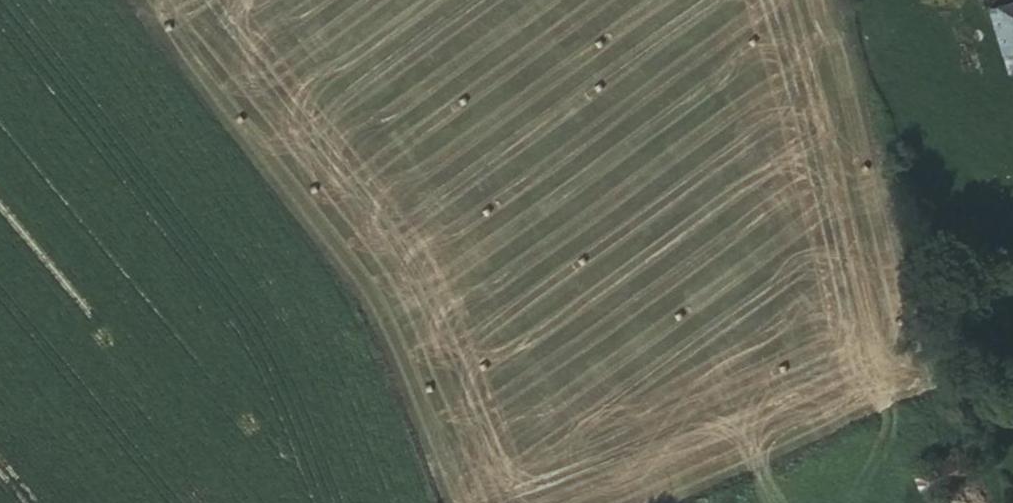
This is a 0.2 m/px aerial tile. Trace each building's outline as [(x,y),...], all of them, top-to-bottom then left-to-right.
[(987,2),(1003,63),(1012,60),(1012,0),(992,0),(987,2)] [(956,443),(942,449),(952,472),(967,466),(956,443)] [(952,472),(942,449),(909,465),(919,487),(952,472)]
